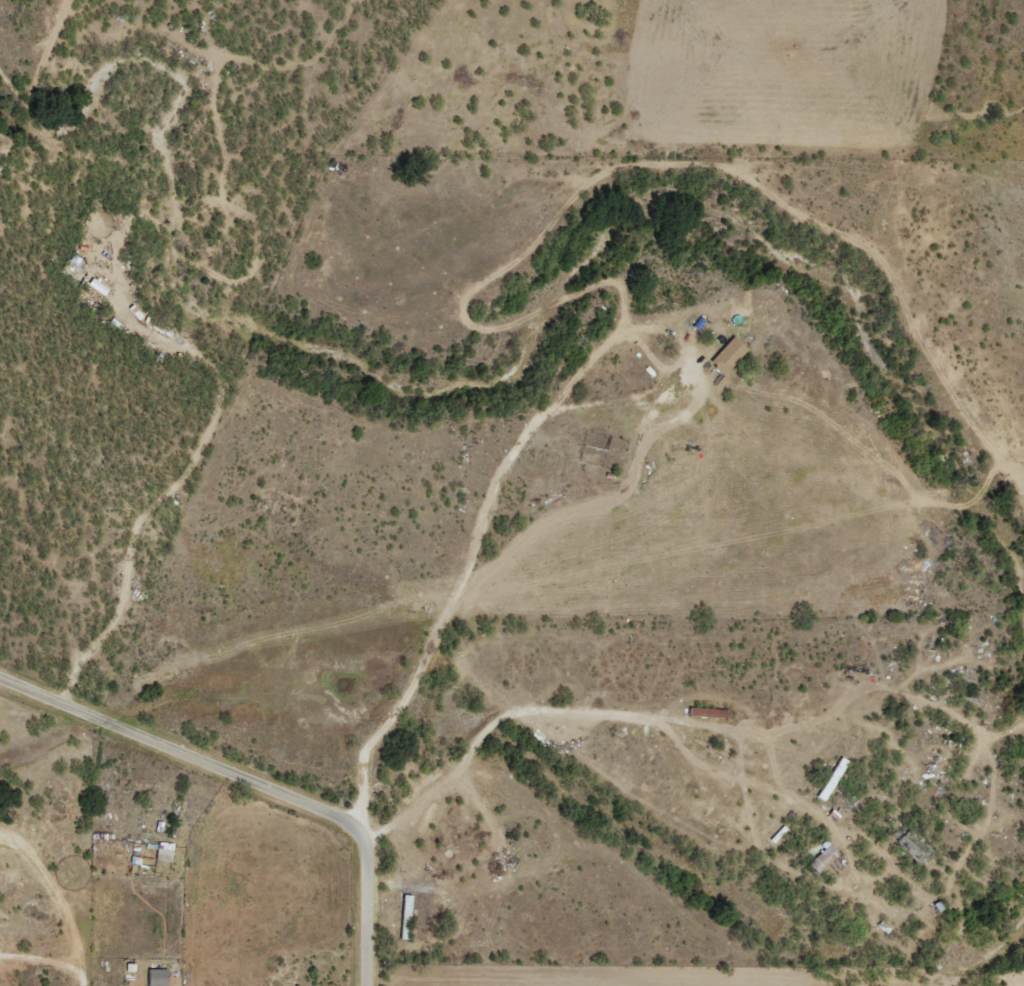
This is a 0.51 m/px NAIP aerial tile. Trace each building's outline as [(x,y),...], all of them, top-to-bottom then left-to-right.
[(104,295),(108,289),(92,278),(88,285),(104,295)] [(723,375),(748,350),(734,337),(709,362),(723,375)] [(174,845),(159,842),(156,860),(171,863),(174,845)] [(819,875),(839,854),(829,844),(809,865),(819,875)] [(401,939),(426,940),(427,916),(413,915),(414,894),(427,894),(428,886),(403,885),(401,939)] [(149,969),(149,985),(166,985),(166,969),(149,969)]
